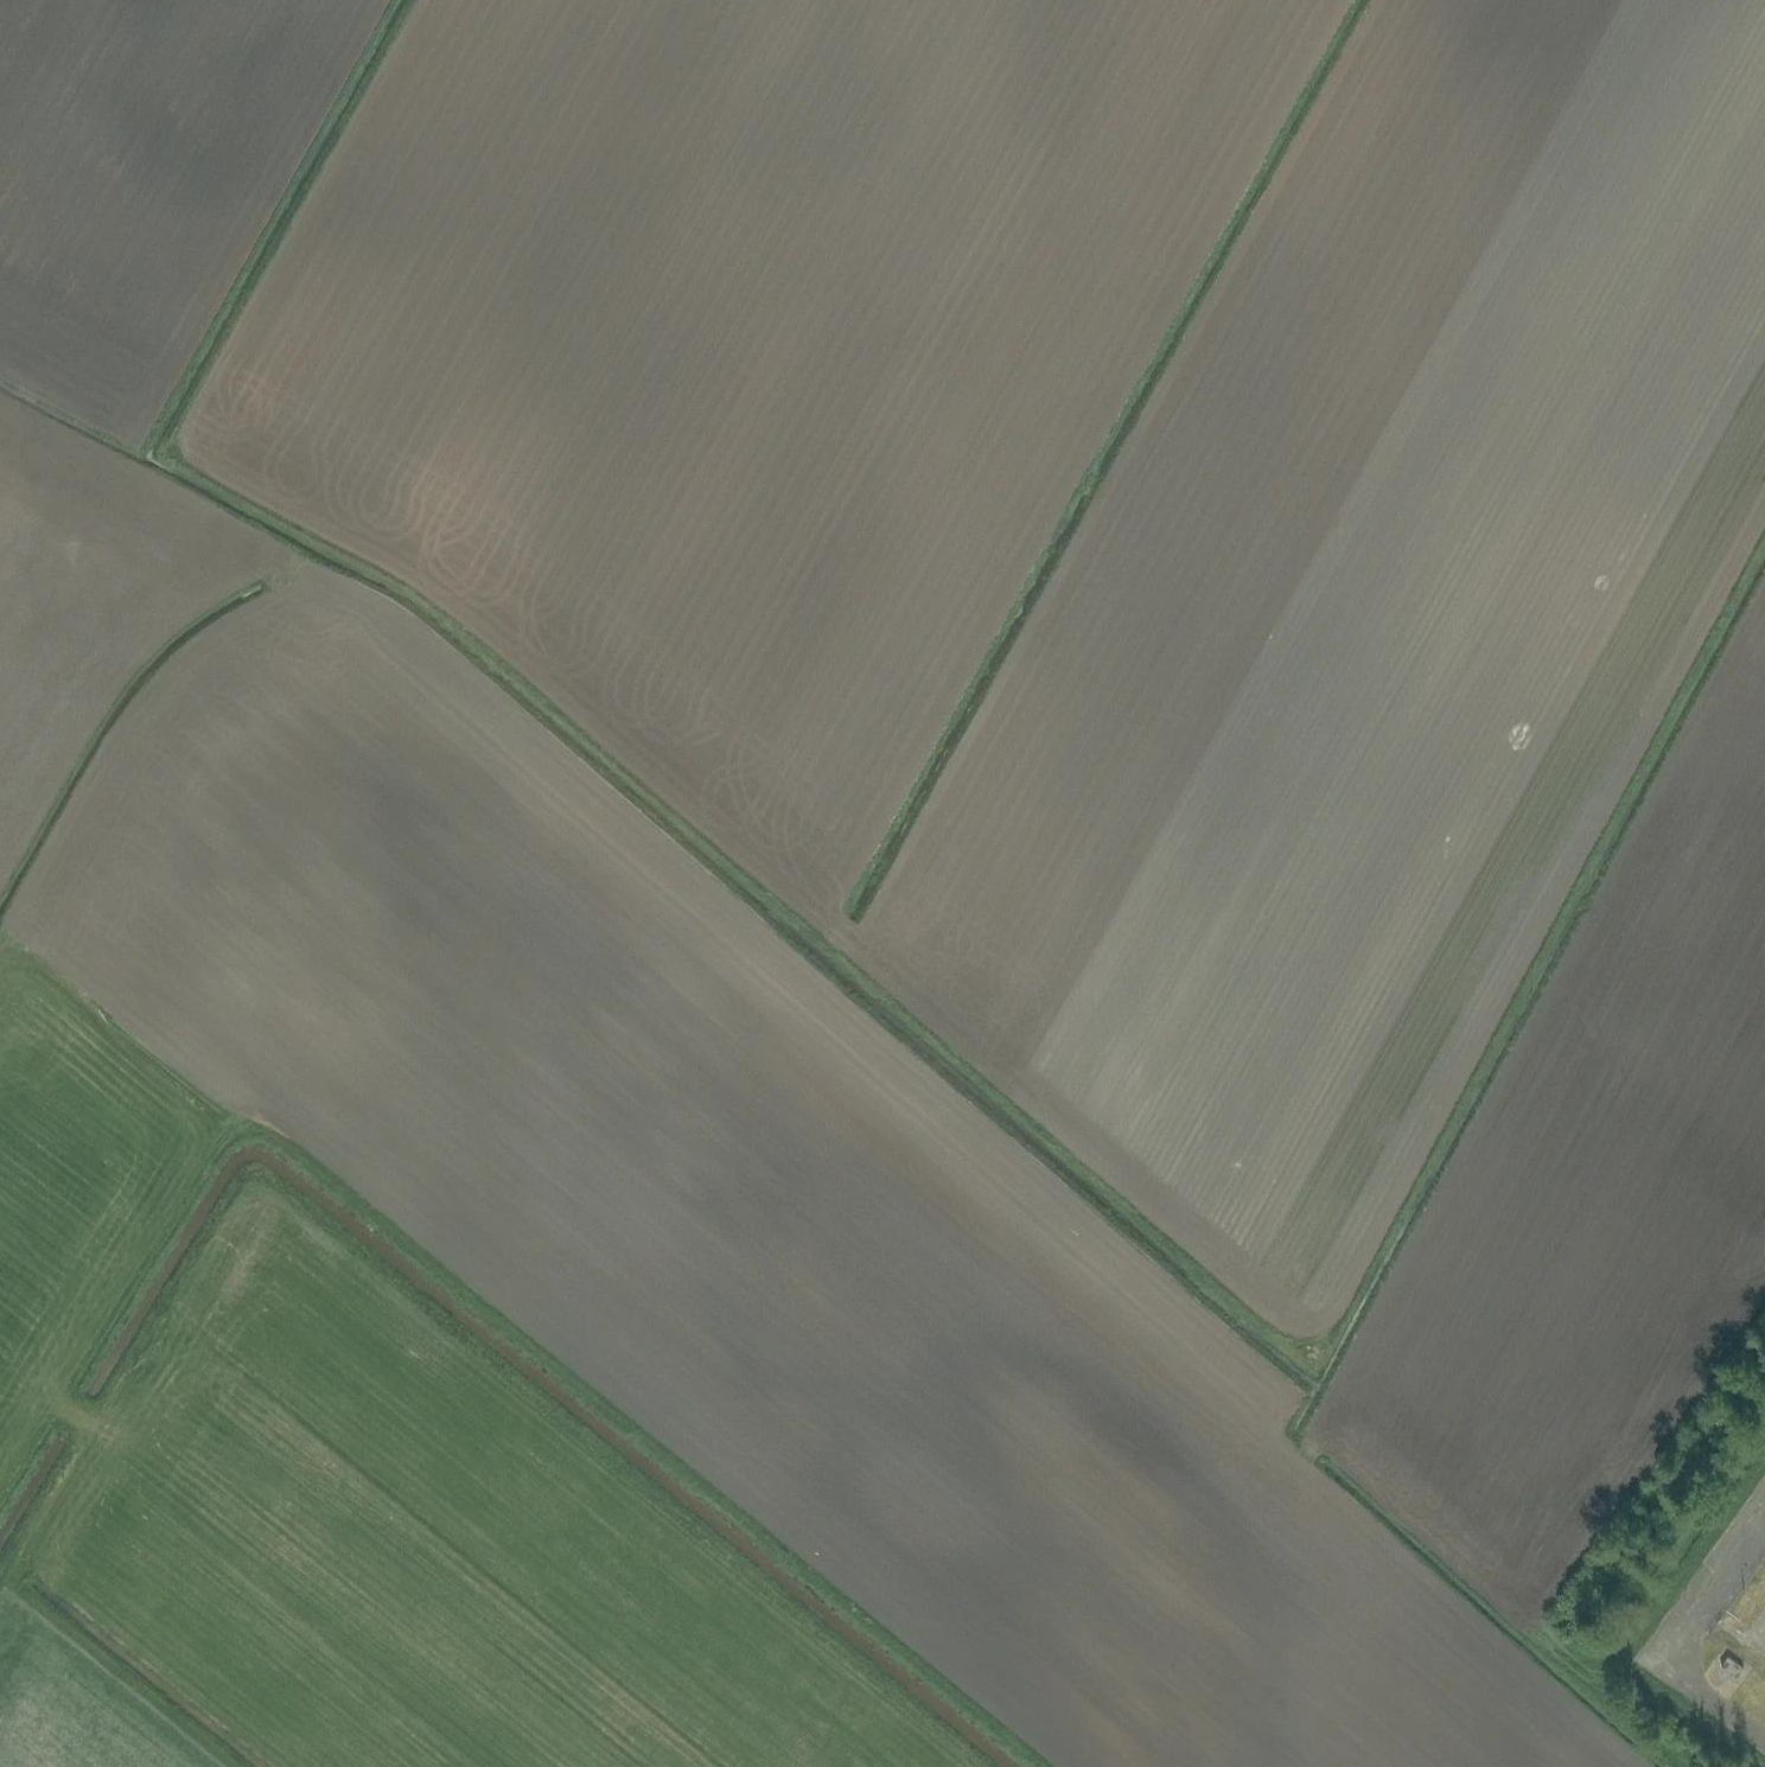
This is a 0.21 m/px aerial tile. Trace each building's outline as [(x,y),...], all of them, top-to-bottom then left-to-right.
[(1728,1659),(1721,1668),(1737,1679),(1743,1670),(1728,1659)]
